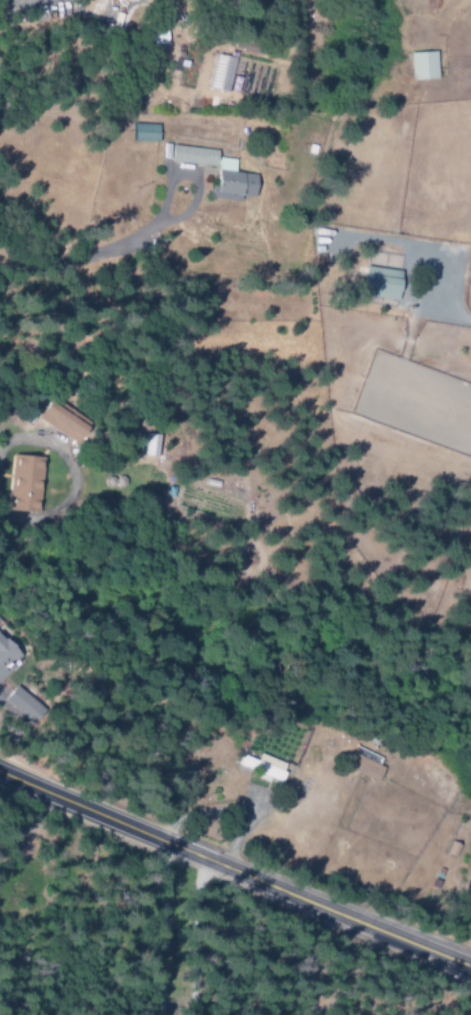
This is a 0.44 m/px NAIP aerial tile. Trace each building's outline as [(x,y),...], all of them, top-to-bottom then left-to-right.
[(407,80),(434,80),(433,52),(406,53),(407,80)] [(154,143),(155,125),(129,124),(129,142),(154,143)] [(214,151),(160,145),(159,162),(212,167),(208,199),(234,202),(235,197),(249,198),(251,175),(231,173),(232,161),(213,159),(214,151)] [(393,299),(395,270),(360,268),(358,298),(393,299)] [(70,421),(74,414),(43,397),(31,419),(71,441),(79,426),(70,421)] [(153,458),(156,436),(143,434),(139,455),(153,458)] [(36,458),(7,456),(4,511),(33,512),(36,458)] [(0,641),(0,678),(10,667),(7,664),(15,656),(0,641)] [(27,732),(43,714),(11,686),(0,699),(0,708),(27,732)] [(374,783),(380,768),(345,753),(339,769),(374,783)] [(277,783),(284,765),(256,754),(253,762),(237,756),(233,766),(256,775),(255,779),(265,783),(267,779),(277,783)]
